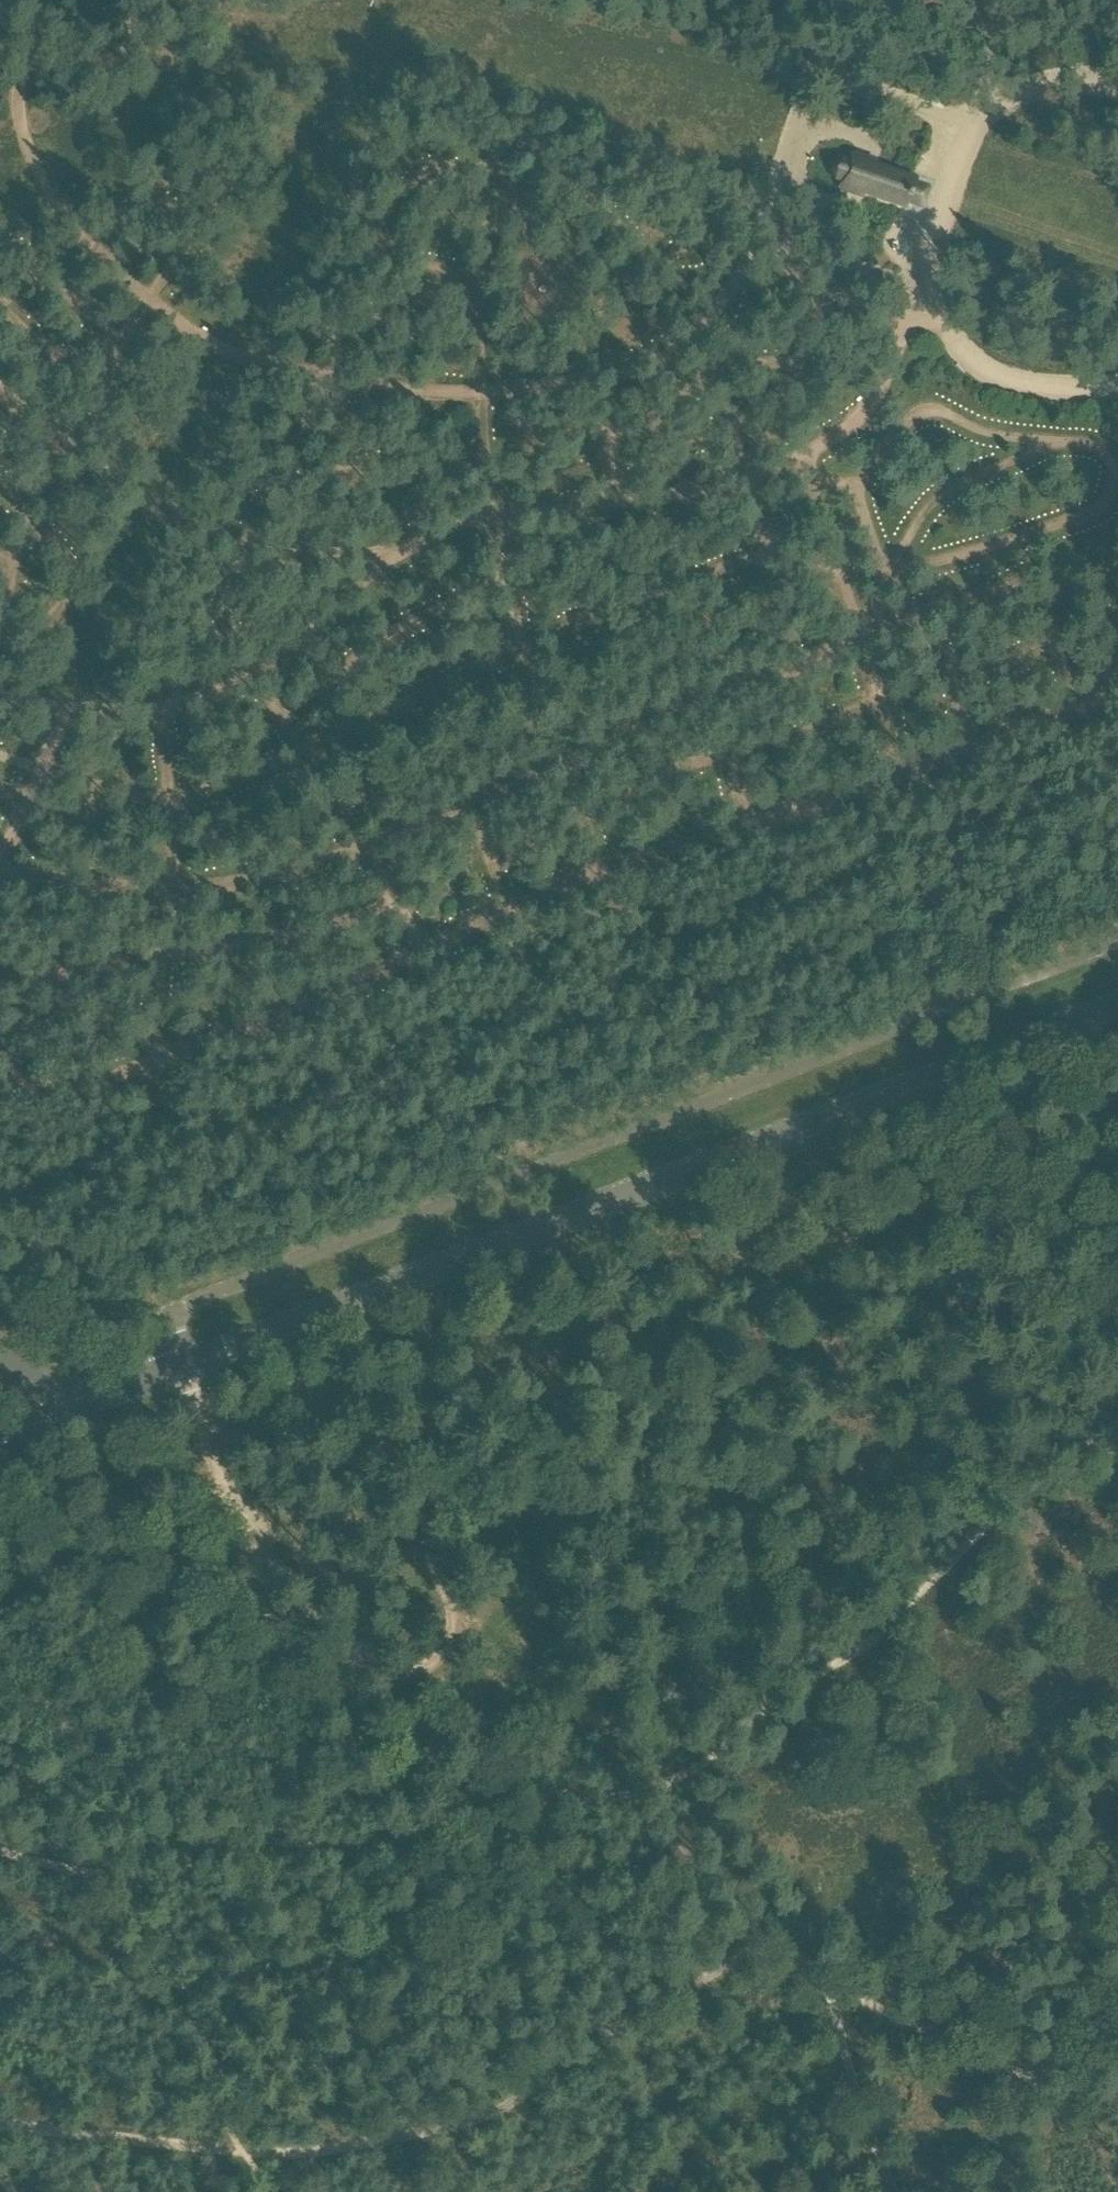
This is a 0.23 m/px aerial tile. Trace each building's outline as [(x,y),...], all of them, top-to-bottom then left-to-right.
[(869,197),(902,208),(909,211),(911,208),(924,211),(932,187),(925,184),(927,179),(878,162),(879,159),(854,151),(852,155),(841,154),(834,161),(833,166),(832,173),(833,176),(834,178),(835,181),(837,182),(841,183),(842,185),(841,190),(866,199),(869,197)]
